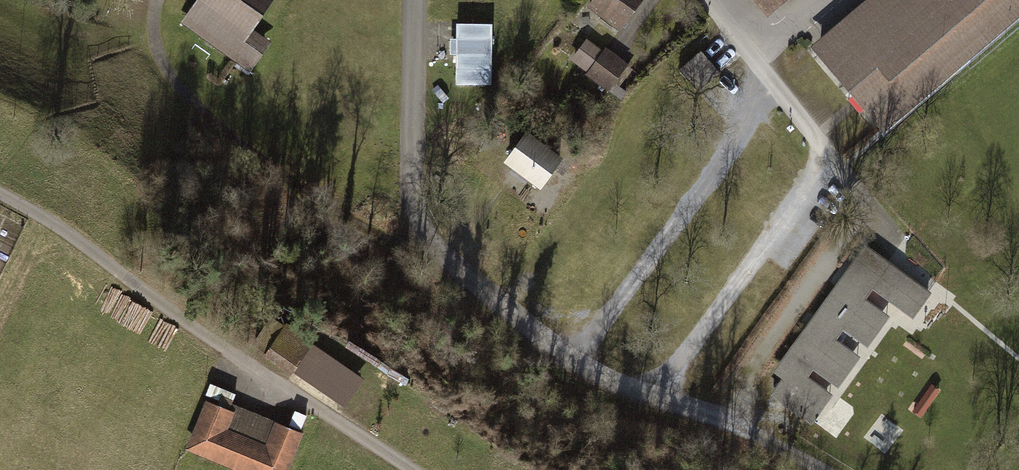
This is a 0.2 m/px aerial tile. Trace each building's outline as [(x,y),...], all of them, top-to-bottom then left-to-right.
[(183,24),(252,70),(271,42),(255,31),(276,0),(199,0),(183,24)] [(588,3),(622,27),(642,0),(590,0),(588,3)] [(767,18),(788,0),(752,0),(767,18)] [(812,47),(885,134),(1018,17),(1018,0),(866,0),(812,47)] [(493,24),(456,23),(456,38),(450,38),(450,54),(456,54),(455,84),(492,85),(493,24)] [(604,46),(584,32),(567,55),(613,89),(634,60),(608,41),(604,46)] [(698,92),(720,73),(701,50),(678,70),(698,92)] [(565,151),(526,122),(501,156),(540,185),(565,151)] [(849,253),(763,362),(780,376),(766,394),(799,420),(804,425),(826,397),(803,380),(809,372),(831,389),(855,358),(829,338),(838,328),(859,345),(882,317),(860,300),(866,292),(900,319),(920,294),(915,290),(864,251),(857,260),(849,253)] [(282,330),(267,354),(336,397),(351,373),(282,330)] [(929,388),(920,382),(901,409),(909,415),(929,388)] [(227,411),(195,399),(178,441),(253,469),(278,469),(293,433),(265,422),(258,441),(242,438),(227,411)]
